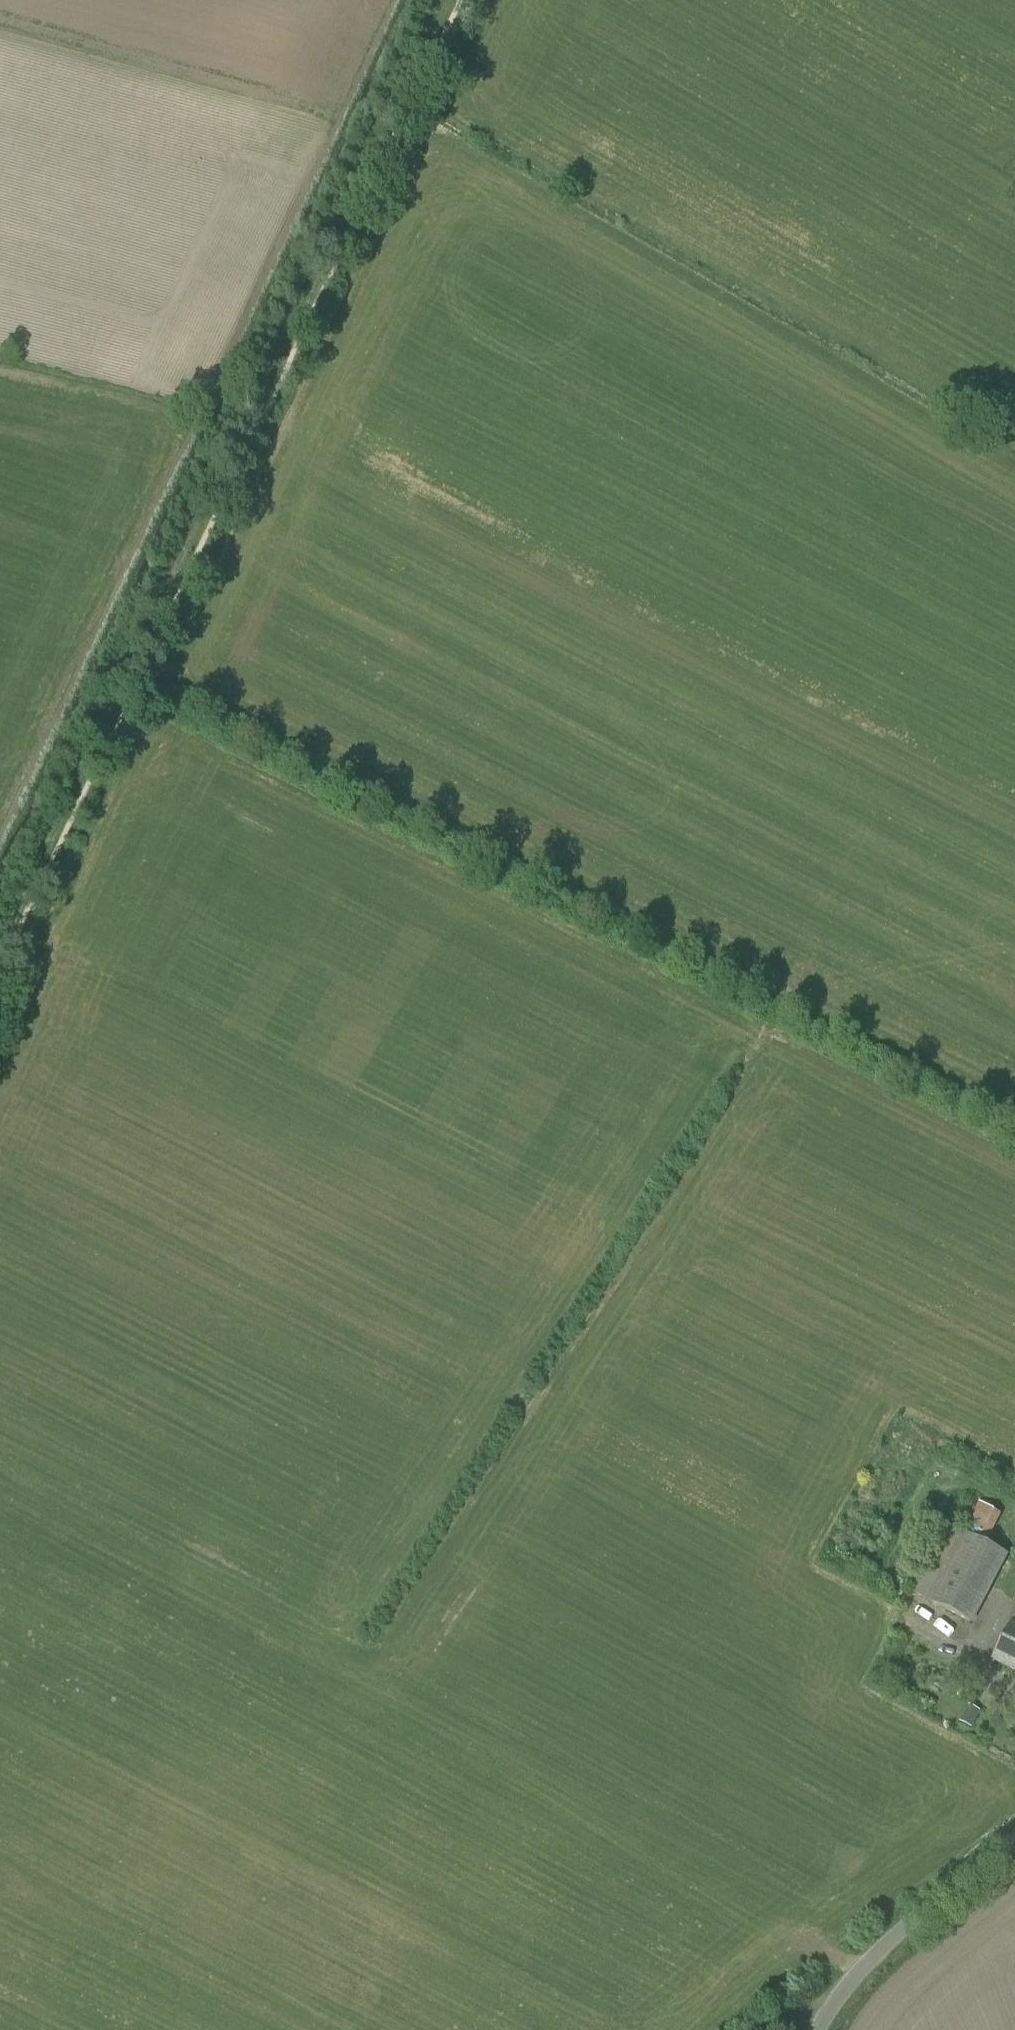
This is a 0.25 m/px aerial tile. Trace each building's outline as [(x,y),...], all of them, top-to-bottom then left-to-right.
[(986,1543),(1001,1514),(978,1502),(963,1532),(945,1523),(910,1592),(973,1623),(1008,1555),(986,1543)] [(1013,1620),(992,1659),(1014,1671),(1014,1616),(1013,1620)] [(972,1727),(980,1711),(968,1705),(960,1721),(972,1727)]
